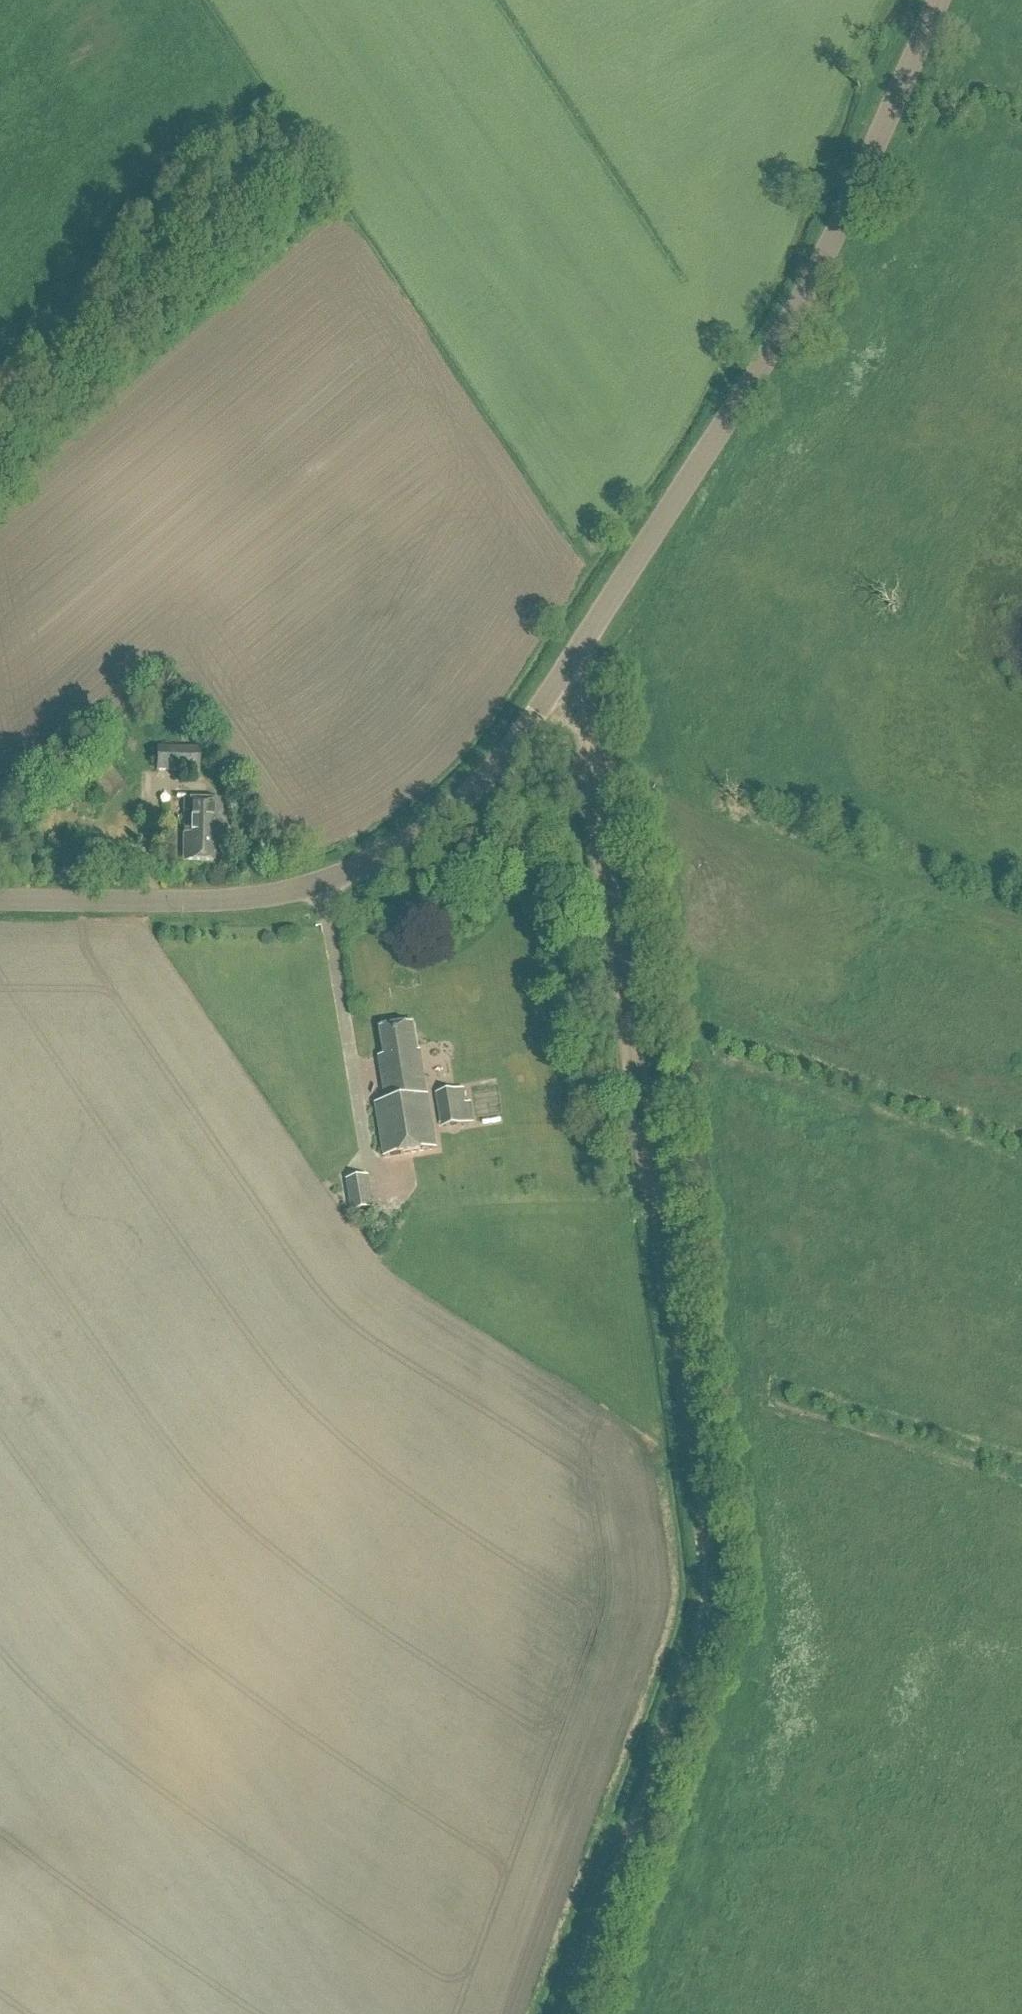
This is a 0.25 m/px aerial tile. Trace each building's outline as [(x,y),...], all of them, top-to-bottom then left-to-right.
[(155,773),(198,773),(199,748),(156,748),(155,773)] [(81,773),(105,803),(124,788),(100,758),(81,773)] [(182,862),(212,863),(212,856),(220,856),(220,839),(218,839),(218,827),(220,827),(220,802),(183,801),(182,862)] [(375,1103),(383,1157),(435,1149),(427,1096),(425,1096),(419,1052),(415,1052),(411,1025),(380,1029),(384,1056),(378,1057),(385,1101),(375,1103)] [(435,1093),(440,1128),(473,1123),(471,1102),(465,1103),(464,1089),(435,1093)] [(346,1181),(351,1212),(373,1209),(368,1177),(346,1181)]
